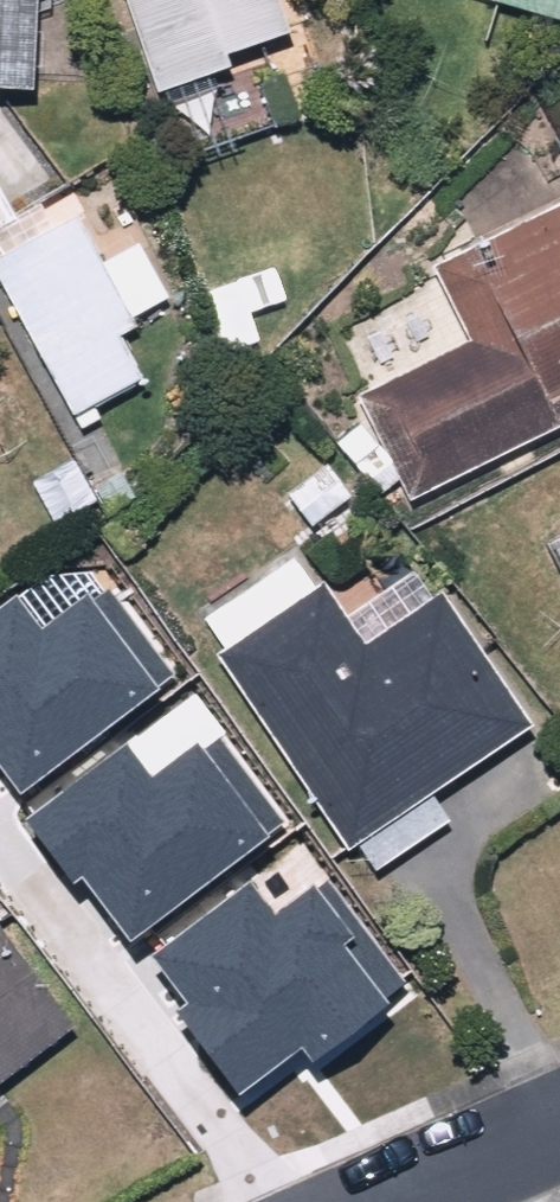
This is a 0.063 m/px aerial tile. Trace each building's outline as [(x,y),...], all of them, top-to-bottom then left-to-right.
[(45,82),(49,0),(0,0),(0,80),(45,82)] [(295,0),(138,0),(165,87),(246,62),(240,45),(303,26),(295,0)] [(511,218),(517,231),(444,262),(453,282),(354,325),(380,385),(366,391),(410,494),(559,429),(559,197),(511,218)] [(145,322),(87,214),(0,261),(83,414),(153,376),(129,332),(145,322)] [(310,551),(208,620),(373,867),(458,810),(447,793),(546,726),(447,580),(366,634),(310,551)] [(23,793),(180,676),(106,577),(34,632),(12,603),(0,611),(0,763),(23,793)] [(85,873),(134,939),(291,822),(217,724),(145,778),(123,749),(28,820),(74,881),(85,873)] [(176,1009),(243,1100),(302,1056),(311,1069),(412,995),(330,883),(274,924),(248,888),(154,956),(187,1001),(176,1009)] [(0,906),(0,1086),(86,1022),(0,906)]
